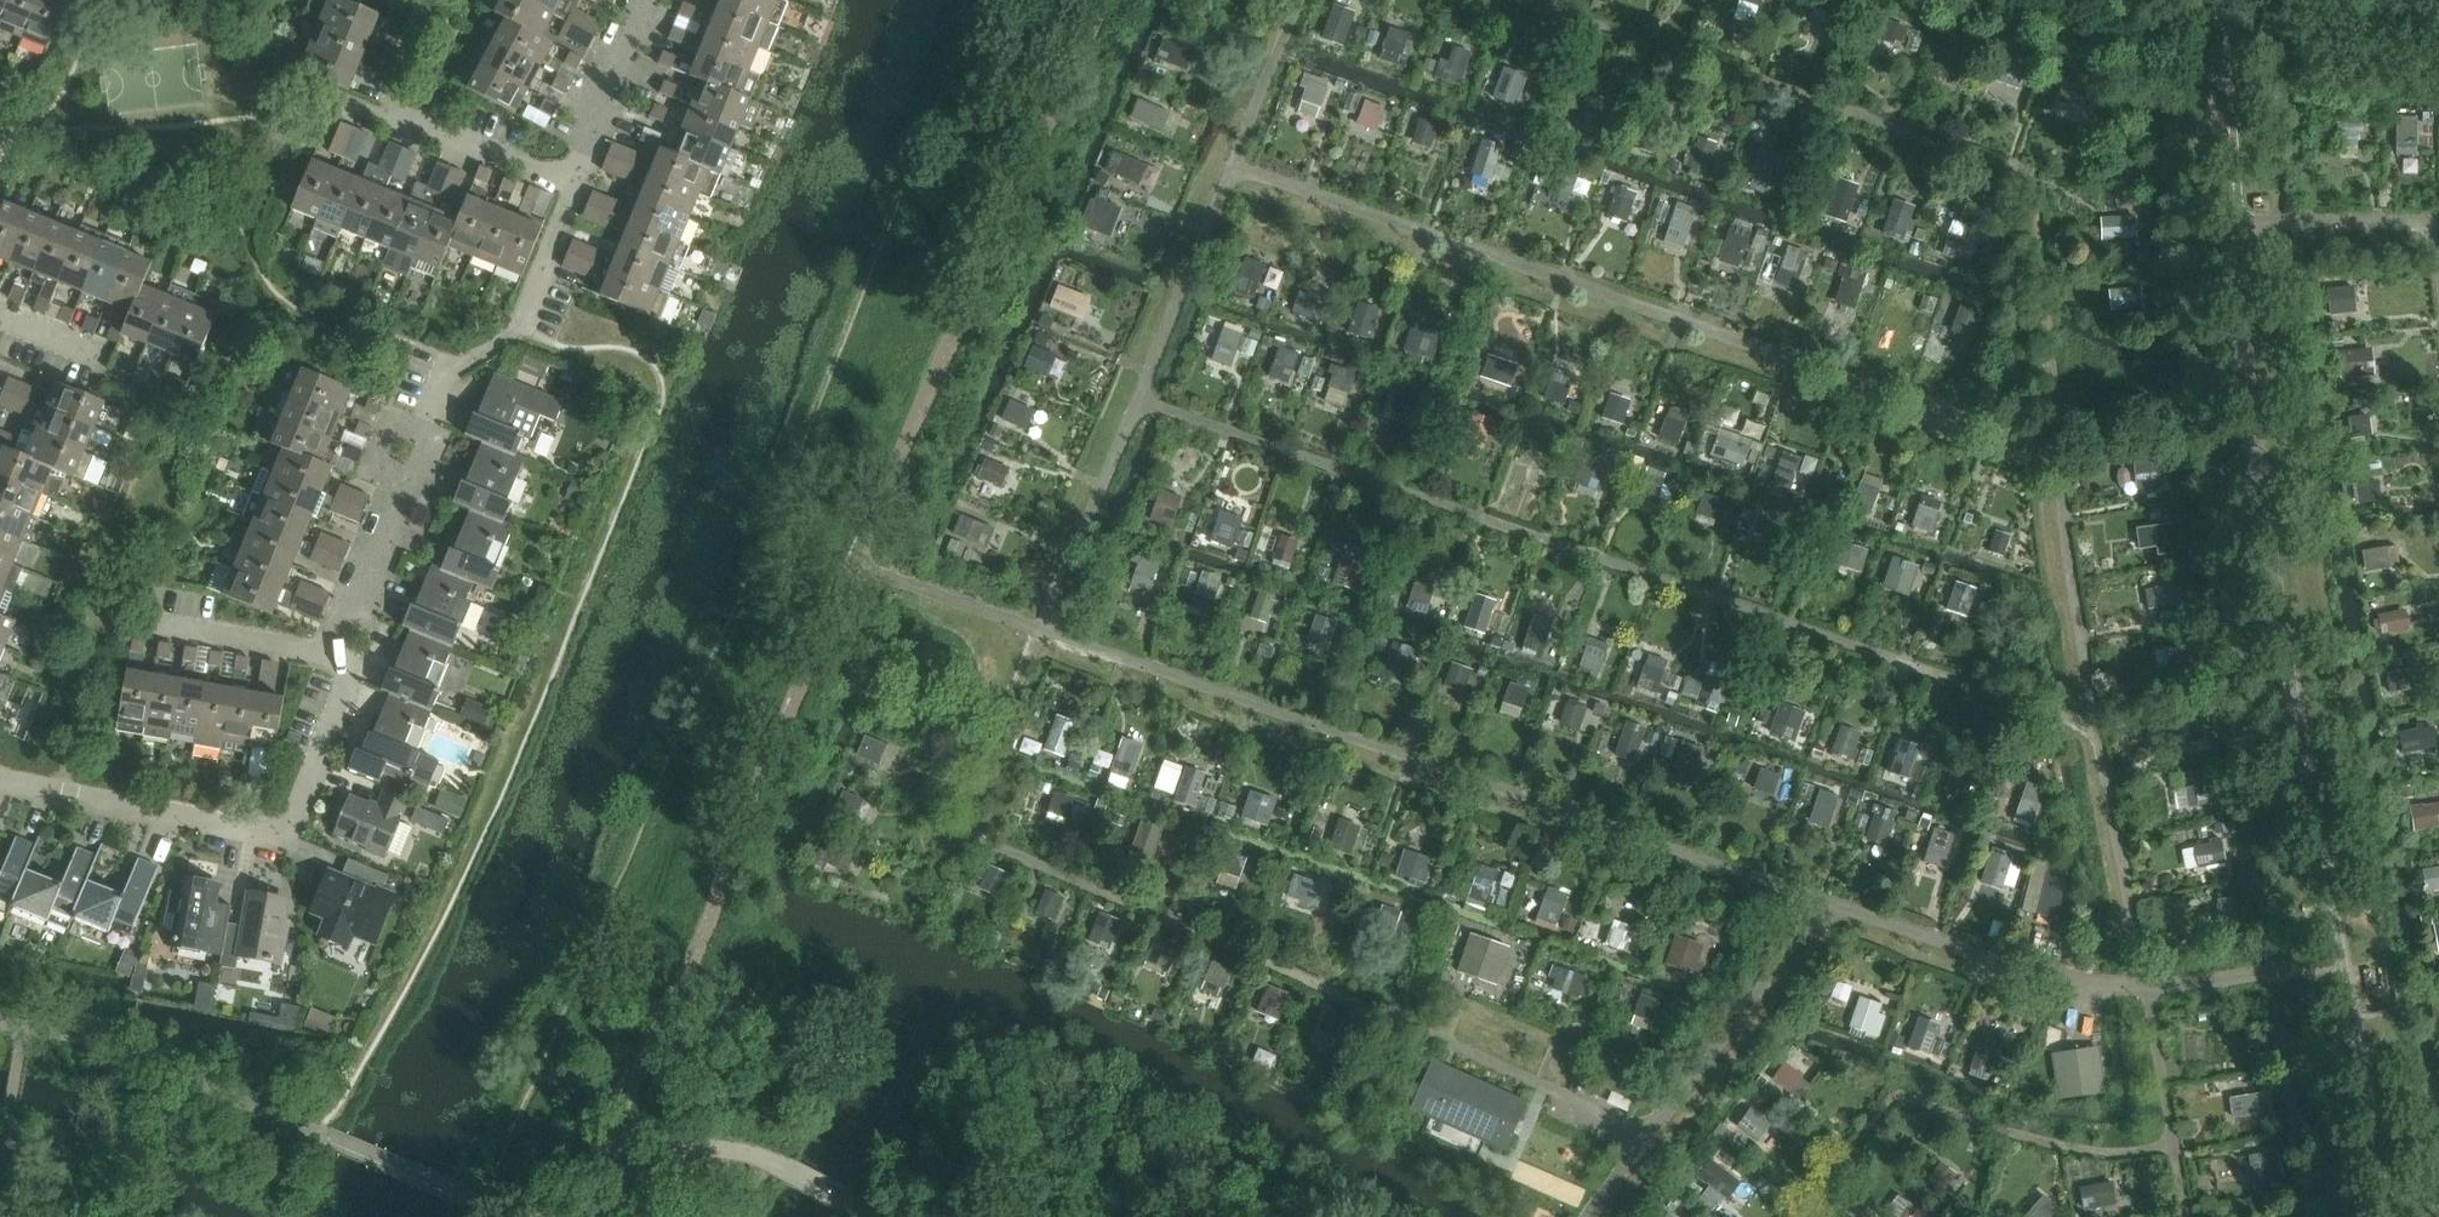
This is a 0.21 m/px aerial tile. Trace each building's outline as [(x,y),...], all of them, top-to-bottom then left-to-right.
[(0,26),(0,30),(23,39),(39,0),(11,0),(0,26)] [(11,0),(0,0),(0,26),(11,0)] [(23,39),(48,50),(68,0),(67,0),(39,0),(23,39)] [(369,42),(370,41),(381,46),(386,33),(407,41),(411,30),(412,31),(413,29),(341,0),(330,0),(320,23),(369,42)] [(525,0),(503,0),(495,14),(507,20),(542,38),(554,16),(525,0)] [(554,16),(563,0),(525,0),(554,16)] [(720,4),(778,28),(789,1),(786,0),(711,0),(720,4)] [(1348,45),(1359,10),(1335,2),(1323,37),(1348,45)] [(677,15),(692,21),(697,9),(684,3),(679,14),(678,14),(677,15)] [(710,28),(759,48),(760,47),(769,50),(778,28),(720,4),(717,12),(711,9),(705,12),(701,23),(710,27),(710,28)] [(567,23),(595,38),(602,24),(574,9),(567,23)] [(1887,18),(1880,53),(1900,57),(1908,23),(1887,18)] [(507,20),(494,44),(540,68),(553,44),(542,38),(507,20)] [(369,42),(320,23),(311,46),(360,66),(369,42)] [(595,38),(567,23),(561,35),(588,50),(595,38)] [(669,39),(669,40),(682,45),(687,33),(674,28),(669,39)] [(759,48),(710,28),(700,52),(749,73),(749,72),(759,48)] [(1416,74),(1426,45),(1389,32),(1379,61),(1416,74)] [(1964,83),(1977,46),(1940,33),(1927,70),(1964,83)] [(1188,84),(1202,51),(1166,35),(1152,68),(1188,84)] [(540,68),(494,44),(483,38),(471,61),(481,66),(528,91),(540,68)] [(1447,41),(1435,76),(1463,85),(1474,50),(1447,41)] [(360,66),(311,46),(301,71),(349,91),(360,66)] [(383,60),(397,66),(401,55),(402,55),(403,55),(388,49),(383,60)] [(657,64),(672,70),(677,58),(664,52),(659,63),(658,63),(657,64)] [(701,82),(739,96),(751,100),(761,76),(749,72),(749,73),(700,52),(690,77),(701,82)] [(565,64),(577,71),(583,61),(584,61),(585,60),(571,53),(565,64)] [(2007,59),(1999,79),(2021,87),(2028,67),(2007,59)] [(1505,65),(1495,97),(1520,105),(1530,73),(1505,65)] [(528,91),(481,66),(468,90),(515,115),(528,91)] [(1301,98),(1325,104),(1332,79),(1308,72),(1301,98)] [(373,85),(387,90),(391,79),(392,80),(393,79),(378,73),(373,85)] [(552,88),(565,95),(570,84),(571,85),(572,84),(558,76),(552,88)] [(2066,80),(2057,105),(2077,112),(2086,87),(2066,80)] [(659,93),(673,99),(678,87),(665,82),(660,92),(659,92),(659,93)] [(739,96),(701,82),(698,90),(695,89),(689,92),(684,102),(692,105),(692,106),(740,126),(741,125),(752,130),(762,105),(751,100),(739,96)] [(1142,95),(1132,116),(1163,131),(1173,110),(1142,95)] [(1367,98),(1359,123),(1378,129),(1387,105),(1367,98)] [(1622,109),(1591,98),(1578,138),(1609,148),(1622,109)] [(540,111),(552,118),(558,107),(559,108),(560,107),(546,99),(540,111)] [(648,117),(663,123),(668,111),(655,106),(649,116),(648,116),(648,117)] [(682,130),(731,150),(740,126),(692,106),(688,113),(678,109),(672,125),(682,129),(682,130)] [(1414,141),(1434,148),(1442,123),(1422,116),(1414,141)] [(2398,120),(2398,156),(2419,156),(2418,120),(2398,120)] [(330,153),(343,158),(355,129),(342,123),(330,153)] [(2363,158),(2362,124),(2329,125),(2330,159),(2363,158)] [(355,129),(343,158),(356,164),(369,134),(355,129)] [(639,141),(653,147),(658,135),(645,130),(641,141),(639,140),(639,141)] [(682,130),(672,154),(709,171),(721,175),(731,150),(682,130)] [(1699,134),(1687,163),(1709,172),(1721,142),(1699,134)] [(1494,187),(1512,150),(1484,136),(1466,173),(1494,187)] [(378,172),(391,178),(403,148),(390,143),(378,172)] [(608,157),(637,169),(643,156),(613,144),(608,157)] [(403,148),(391,178),(405,183),(417,154),(403,148)] [(651,174),(699,195),(709,171),(672,154),(661,149),(651,174)] [(1115,149),(1107,168),(1140,183),(1149,163),(1115,149)] [(637,169),(608,157),(602,170),(632,182),(637,169)] [(1781,201),(1791,171),(1756,159),(1746,189),(1781,201)] [(292,210),(318,220),(338,172),(312,161),(292,210)] [(418,181),(410,201),(390,250),(414,260),(451,168),(439,163),(425,197),(414,193),(419,181),(418,181)] [(475,180),(487,185),(492,171),(482,167),(482,166),(481,165),(475,180)] [(451,168),(414,260),(415,260),(411,268),(437,278),(449,248),(459,221),(450,217),(455,203),(454,203),(465,174),(451,168)] [(338,172),(318,220),(318,221),(315,229),(339,239),(342,230),(341,230),(361,181),(338,172)] [(651,174),(641,198),(689,219),(699,195),(651,174)] [(500,190),(512,195),(517,182),(506,177),(507,176),(506,175),(500,190)] [(1840,176),(1828,214),(1849,221),(1861,183),(1840,176)] [(341,230),(342,230),(365,240),(386,191),(361,181),(341,230)] [(1608,214),(1629,221),(1639,191),(1618,184),(1608,214)] [(517,218),(497,267),(523,277),(544,224),(529,218),(534,204),(536,205),(541,191),(531,187),(531,186),(530,185),(517,218)] [(449,248),(473,257),(493,208),(485,205),(486,202),(485,192),(473,187),(469,199),(468,198),(459,221),(449,248)] [(1089,222),(1111,231),(1125,199),(1102,190),(1089,222)] [(410,201),(386,191),(365,240),(390,250),(410,201)] [(593,192),(588,205),(618,217),(623,204),(593,192)] [(618,217),(680,243),(689,219),(641,198),(628,193),(624,204),(623,204),(618,217)] [(1914,243),(1923,211),(1890,201),(1880,233),(1914,243)] [(11,263),(31,215),(5,204),(0,217),(0,259),(11,263)] [(691,247),(680,243),(618,217),(588,205),(583,219),(612,231),(614,228),(621,231),(615,245),(620,247),(680,272),(691,247)] [(493,208),(473,257),(497,267),(517,218),(493,208)] [(1704,223),(1670,210),(1658,243),(1692,255),(1704,223)] [(2133,214),(2106,217),(2111,259),(2138,256),(2133,214)] [(11,263),(35,273),(54,224),(31,215),(11,263)] [(1719,258),(1740,267),(1757,228),(1736,219),(1719,258)] [(41,298),(51,301),(52,302),(59,283),(79,234),(54,224),(35,273),(32,280),(46,286),(41,298)] [(59,283),(82,293),(83,293),(107,235),(83,225),(79,234),(59,283)] [(1965,259),(1969,236),(1948,233),(1945,256),(1965,259)] [(131,245),(107,235),(83,293),(82,293),(79,302),(87,305),(92,302),(94,297),(108,303),(128,254),(127,254),(131,245)] [(680,272),(620,247),(617,255),(607,251),(603,253),(573,241),(569,253),(660,291),(660,290),(671,295),(680,272)] [(1766,252),(1763,281),(1775,283),(1773,297),(1788,299),(1790,286),(1802,287),(1807,248),(1788,245),(1787,255),(1766,252)] [(660,291),(569,253),(563,267),(592,279),(593,279),(600,282),(595,294),(649,317),(660,291)] [(128,254),(108,303),(131,313),(132,313),(142,286),(143,287),(153,264),(128,254)] [(1277,275),(1247,261),(1231,294),(1261,308),(1277,275)] [(1837,303),(1860,307),(1866,271),(1843,267),(1837,303)] [(1086,319),(1095,297),(1061,282),(1051,304),(1086,319)] [(2146,307),(2143,284),(2111,288),(2114,311),(2146,307)] [(2330,286),(2332,312),(2359,310),(2356,284),(2330,286)] [(148,346),(172,356),(191,306),(190,306),(195,294),(172,285),(168,297),(167,297),(148,346)] [(122,335),(123,335),(148,346),(167,297),(143,287),(142,286),(132,313),(131,313),(124,331),(122,335)] [(20,306),(21,306),(27,292),(15,287),(10,300),(21,305),(20,306)] [(1297,311),(1315,315),(1318,294),(1300,291),(1297,311)] [(45,316),(46,316),(52,302),(51,301),(41,298),(40,297),(34,310),(45,315),(45,316)] [(1359,299),(1350,329),(1373,336),(1382,306),(1359,299)] [(1974,337),(1985,311),(1962,303),(1952,329),(1974,337)] [(191,306),(172,356),(197,366),(217,317),(191,306)] [(69,326),(70,326),(76,312),(64,307),(59,320),(70,324),(69,326)] [(93,336),(94,336),(100,321),(88,317),(83,330),(94,334),(93,336)] [(1224,321),(1214,360),(1237,366),(1247,327),(1224,321)] [(122,335),(124,331),(113,327),(107,340),(118,344),(118,346),(123,335),(122,335)] [(1243,351),(1254,355),(1262,335),(1252,331),(1243,351)] [(1439,342),(1408,331),(1394,366),(1425,378),(1439,342)] [(1280,341),(1269,375),(1292,382),(1303,348),(1280,341)] [(1052,376),(1060,352),(1034,344),(1026,367),(1052,376)] [(2372,349),(2340,351),(2342,373),(2374,371),(2372,349)] [(1481,376),(1513,388),(1522,363),(1490,351),(1481,376)] [(525,357),(519,371),(543,380),(549,366),(527,357),(525,356),(525,357)] [(133,378),(134,379),(140,364),(128,359),(123,372),(134,377),(133,378)] [(1320,374),(1315,396),(1350,404),(1358,369),(1333,363),(1330,376),(1320,374)] [(1566,402),(1578,370),(1558,363),(1546,395),(1566,402)] [(158,388),(164,374),(152,369),(147,382),(158,387),(158,388)] [(292,395),(341,415),(352,390),(303,370),(292,395)] [(483,443),(516,455),(533,413),(555,422),(564,402),(495,374),(478,416),(474,415),(466,435),(483,443)] [(32,404),(95,430),(95,429),(106,404),(57,383),(53,392),(40,387),(39,390),(9,378),(3,393),(32,404)] [(182,398),(183,398),(189,384),(177,379),(172,392),(183,397),(182,398)] [(1392,383),(1385,409),(1411,416),(1418,390),(1392,383)] [(1633,437),(1645,405),(1607,390),(1595,422),(1633,437)] [(0,400),(0,405),(27,416),(32,404),(3,393),(0,400)] [(282,419),(331,439),(341,415),(292,395),(286,393),(276,416),(282,419)] [(365,409),(379,415),(383,404),(384,404),(385,403),(370,397),(365,409)] [(1031,428),(1036,405),(1011,399),(1006,422),(1031,428)] [(22,428),(36,434),(85,453),(91,440),(105,445),(106,444),(110,445),(113,436),(95,429),(95,430),(32,404),(27,416),(22,428)] [(1680,443),(1692,411),(1672,404),(1660,436),(1680,443)] [(2382,445),(2377,407),(2343,412),(2349,450),(2382,445)] [(1466,441),(1488,446),(1496,417),(1474,411),(1466,441)] [(270,445),(282,449),(283,449),(320,463),(331,439),(282,419),(270,445)] [(355,434),(368,440),(373,429),(374,429),(374,428),(360,422),(355,434)] [(14,452),(19,439),(0,431),(0,447),(4,449),(4,448),(14,452)] [(32,444),(19,439),(14,452),(27,457),(27,458),(53,469),(68,475),(67,475),(90,485),(100,460),(85,453),(36,434),(32,444)] [(1719,458),(1739,463),(1745,441),(1725,435),(1719,458)] [(471,510),(504,522),(512,502),(508,501),(525,458),(516,455),(483,443),(466,484),(463,482),(454,503),(471,510)] [(345,458),(358,464),(363,453),(364,453),(364,452),(350,446),(345,458)] [(1601,491),(1614,458),(1583,446),(1571,479),(1601,491)] [(43,494),(43,493),(58,499),(67,475),(53,469),(27,458),(27,457),(14,452),(4,448),(4,449),(0,459),(0,476),(43,494)] [(1811,459),(1781,448),(1766,486),(1796,497),(1811,459)] [(283,449),(282,449),(272,473),(322,493),(322,492),(332,467),(320,463),(283,449)] [(1004,485),(1013,466),(988,455),(980,475),(1004,485)] [(2167,460),(2135,460),(2135,503),(2167,503),(2167,460)] [(254,493),(312,517),(319,520),(325,504),(333,507),(331,512),(360,524),(365,511),(336,498),(322,492),(322,493),(272,473),(263,469),(254,493)] [(1660,502),(1668,477),(1651,472),(1643,496),(1660,502)] [(1875,508),(1883,478),(1865,473),(1857,503),(1875,508)] [(33,518),(43,494),(0,476),(0,505),(33,518)] [(336,498),(365,511),(371,497),(341,484),(336,498)] [(1151,517),(1175,526),(1186,495),(1162,486),(1151,517)] [(1705,491),(1699,511),(1719,518),(1725,498),(1705,491)] [(253,521),(302,541),(312,517),(254,493),(244,517),(253,520),(253,521)] [(0,505),(0,532),(23,541),(33,545),(36,518),(33,518),(0,505)] [(1755,530),(1788,539),(1795,514),(1762,505),(1755,530)] [(451,550),(442,569),(474,583),(492,591),(500,570),(496,568),(513,526),(504,522),(471,510),(455,551),(451,550)] [(948,553),(980,565),(996,525),(964,513),(948,553)] [(253,521),(243,546),(292,566),(302,541),(253,521)] [(2014,535),(1982,522),(1967,561),(1999,573),(2014,535)] [(2151,525),(2151,543),(2168,543),(2167,525),(2151,525)] [(13,566),(23,541),(0,532),(0,561),(13,566)] [(1276,557),(1294,562),(1301,539),(1284,533),(1276,557)] [(316,547),(346,559),(351,546),(322,534),(316,547)] [(2366,549),(2370,570),(2402,563),(2398,542),(2366,549)] [(234,570),(283,590),(292,566),(243,546),(234,570)] [(346,559),(316,547),(311,560),(340,572),(346,559)] [(1153,592),(1162,560),(1137,553),(1128,585),(1153,592)] [(1334,580),(1365,592),(1375,566),(1344,554),(1334,580)] [(1894,555),(1885,586),(1912,594),(1921,562),(1894,555)] [(13,593),(23,569),(13,566),(0,561),(0,588),(13,593)] [(403,627),(411,630),(453,647),(462,626),(457,624),(474,583),(442,569),(434,566),(419,598),(415,607),(412,606),(403,627)] [(325,608),(296,596),(283,590),(234,570),(223,596),(272,616),(276,606),(291,611),(292,610),(320,621),(325,608)] [(1201,571),(1197,607),(1216,609),(1221,573),(1201,571)] [(1411,607),(1431,611),(1438,580),(1418,576),(1411,607)] [(1949,607),(1969,614),(1978,588),(1959,581),(1949,607)] [(296,596),(325,608),(331,594),(301,582),(296,596)] [(2181,603),(2179,583),(2148,587),(2151,607),(2181,603)] [(5,619),(15,594),(13,593),(0,588),(0,616),(5,619)] [(1466,625),(1488,633),(1499,599),(1477,591),(1466,625)] [(2419,627),(2414,599),(2375,606),(2380,635),(2419,627)] [(509,612),(527,620),(532,608),(514,600),(509,612)] [(1332,645),(1340,620),(1318,613),(1310,638),(1332,645)] [(6,649),(16,623),(5,619),(0,616),(0,646),(6,649)] [(1567,631),(1539,616),(1524,644),(1552,659),(1567,631)] [(390,694),(432,711),(441,690),(436,688),(453,647),(411,630),(395,671),(391,669),(382,691),(390,694)] [(1591,636),(1580,666),(1601,673),(1612,643),(1591,636)] [(118,723),(146,728),(155,678),(142,675),(145,655),(144,655),(146,640),(135,638),(135,637),(134,637),(128,673),(118,723)] [(1403,682),(1415,646),(1395,640),(1383,676),(1403,682)] [(158,657),(170,659),(173,645),(161,643),(161,642),(160,641),(158,657)] [(2191,644),(2158,646),(2159,666),(2192,664),(2191,644)] [(183,661),(196,663),(198,649),(187,647),(187,646),(186,646),(183,661)] [(209,666),(222,668),(224,654),(213,652),(213,651),(212,651),(209,666)] [(223,742),(250,747),(258,696),(248,694),(250,681),(246,680),(250,659),(238,657),(239,655),(238,655),(232,691),(233,691),(223,742)] [(261,675),(273,677),(276,663),(264,661),(264,660),(263,660),(261,675)] [(1453,660),(1445,686),(1467,693),(1476,667),(1453,660)] [(1648,661),(1641,685),(1660,690),(1667,666),(1648,661)] [(146,728),(172,733),(181,682),(169,680),(172,667),(157,664),(155,678),(146,728)] [(2388,670),(2392,692),(2416,688),(2412,666),(2388,670)] [(1721,718),(1732,685),(1706,676),(1694,709),(1721,718)] [(1511,681),(1504,711),(1523,716),(1530,686),(1511,681)] [(172,733),(198,738),(207,687),(181,682),(172,733)] [(232,691),(207,687),(198,738),(223,742),(233,691),(232,691)] [(432,711),(390,694),(374,735),(370,734),(362,753),(357,751),(349,770),(380,783),(384,774),(427,792),(437,767),(418,759),(420,754),(404,748),(413,725),(425,730),(432,711)] [(258,696),(250,747),(275,751),(285,701),(258,696)] [(1580,735),(1589,703),(1569,697),(1559,729),(1580,735)] [(469,698),(463,715),(488,723),(493,705),(469,698)] [(1783,701),(1772,731),(1796,740),(1807,710),(1783,701)] [(2178,716),(2178,742),(2206,741),(2206,715),(2178,716)] [(1627,718),(1615,754),(1637,761),(1649,725),(1627,718)] [(1038,755),(1083,776),(1099,741),(1054,719),(1038,755)] [(1851,768),(1865,738),(1831,723),(1817,753),(1851,768)] [(2437,725),(2402,728),(2403,751),(2438,748),(2437,725)] [(862,755),(892,768),(902,747),(872,733),(862,755)] [(1114,771),(1135,778),(1146,742),(1124,736),(1114,771)] [(1702,788),(1713,747),(1683,739),(1672,780),(1702,788)] [(1891,772),(1912,779),(1921,749),(1900,743),(1891,772)] [(1775,794),(1786,769),(1766,761),(1756,786),(1775,794)] [(1166,762),(1159,781),(1176,787),(1183,768),(1166,762)] [(1198,808),(1210,772),(1188,765),(1176,801),(1198,808)] [(1981,778),(1952,768),(1940,803),(1970,813),(1981,778)] [(2017,820),(2039,826),(2049,786),(2027,780),(2017,820)] [(2188,785),(2192,806),(2222,801),(2219,780),(2188,785)] [(1811,820),(1831,827),(1842,794),(1822,787),(1811,820)] [(366,850),(386,858),(409,799),(384,789),(378,806),(350,795),(334,834),(368,847),(366,850)] [(435,806),(463,817),(469,800),(441,789),(435,806)] [(1058,789),(1050,815),(1068,820),(1076,795),(1058,789)] [(1251,789),(1244,817),(1272,824),(1280,796),(1251,789)] [(2407,802),(2413,838),(2438,834),(2438,797),(2407,802)] [(1892,846),(1899,808),(1875,804),(1867,842),(1892,846)] [(1332,847),(1354,853),(1363,823),(1341,817),(1332,847)] [(1156,857),(1166,826),(1143,819),(1133,849),(1156,857)] [(1947,866),(1959,828),(1939,821),(1926,860),(1947,866)] [(1204,838),(1174,826),(1161,857),(1191,870),(1204,838)] [(9,915),(12,907),(28,870),(37,846),(17,837),(5,864),(0,862),(0,912),(9,915)] [(817,860),(850,871),(857,850),(824,839),(817,860)] [(2179,868),(2229,860),(2226,840),(2175,848),(2179,868)] [(1993,847),(1978,900),(1999,905),(2014,852),(1993,847)] [(28,870),(12,907),(49,922),(52,915),(56,917),(55,920),(70,926),(73,918),(89,880),(98,857),(78,848),(67,875),(58,872),(54,881),(28,870)] [(1242,876),(1248,857),(1233,852),(1227,871),(1242,876)] [(1408,855),(1402,868),(1420,876),(1425,862),(1408,855)] [(89,880),(73,918),(110,933),(113,926),(118,928),(116,931),(130,937),(131,933),(133,934),(160,867),(139,859),(128,885),(119,882),(116,891),(89,880)] [(320,937),(347,948),(353,935),(373,943),(392,896),(389,894),(390,892),(384,890),(389,876),(350,859),(342,877),(329,872),(321,890),(326,892),(317,914),(328,919),(320,937)] [(2023,911),(2057,919),(2064,891),(2070,868),(2036,860),(2023,911)] [(982,886),(1000,894),(1010,871),(991,863),(982,886)] [(1487,904),(1501,881),(1471,863),(1457,886),(1487,904)] [(2424,867),(2426,890),(2438,889),(2438,865),(2424,867)] [(1307,876),(1299,905),(1321,911),(1329,883),(1307,876)] [(171,892),(164,933),(169,934),(166,951),(208,959),(209,953),(223,955),(232,906),(218,904),(221,886),(186,879),(183,894),(171,892)] [(1548,886),(1539,920),(1560,925),(1569,891),(1548,886)] [(1047,888),(1039,913),(1060,919),(1068,894),(1047,888)] [(1393,906),(1366,894),(1352,927),(1379,938),(1393,906)] [(223,955),(221,967),(237,970),(240,954),(267,958),(267,960),(273,961),(273,960),(283,961),(290,922),(285,921),(288,903),(250,896),(244,927),(229,924),(232,906),(223,955)] [(1102,910),(1091,941),(1113,948),(1123,917),(1102,910)] [(1614,918),(1608,943),(1632,949),(1639,924),(1614,918)] [(1665,931),(1651,960),(1690,979),(1704,949),(1665,931)] [(1472,935),(1459,972),(1496,985),(1509,948),(1472,935)] [(1157,936),(1148,960),(1171,969),(1180,944),(1157,936)] [(1214,959),(1199,998),(1218,1005),(1233,966),(1214,959)] [(1584,997),(1591,974),(1557,965),(1551,987),(1584,997)] [(231,1002),(237,1003),(242,972),(226,970),(222,991),(232,992),(231,1002)] [(1269,1030),(1287,988),(1259,976),(1241,1018),(1269,1030)] [(1634,1019),(1655,1026),(1664,999),(1643,992),(1634,1019)] [(1863,995),(1849,1030),(1867,1037),(1869,1031),(1878,1034),(1889,1004),(1863,995)] [(1325,1009),(1319,1038),(1339,1042),(1345,1013),(1325,1009)] [(1939,1051),(1948,1026),(1909,1011),(1900,1036),(1939,1051)] [(2236,1027),(2239,1050),(2259,1047),(2256,1024),(2236,1027)] [(1984,1031),(1972,1066),(1993,1073),(2005,1038),(1984,1031)] [(2054,1056),(2060,1101),(2106,1094),(2099,1049),(2054,1056)] [(1410,1110),(1505,1151),(1527,1103),(1432,1060),(1410,1110)] [(1787,1060),(1775,1076),(1793,1090),(1805,1074),(1787,1060)] [(2244,1074),(2245,1090),(2266,1089),(2265,1073),(2244,1074)] [(1607,1075),(1602,1086),(1633,1100),(1633,1099),(1636,1094),(1638,1089),(1607,1075)] [(2273,1091),(2233,1093),(2233,1114),(2274,1113),(2273,1091)] [(1739,1124),(1774,1150),(1783,1138),(1770,1129),(1775,1122),(1753,1106),(1739,1124)] [(2252,1152),(2257,1185),(2285,1180),(2280,1148),(2252,1152)] [(1711,1158),(1700,1178),(1732,1196),(1743,1176),(1711,1158)] [(1932,1176),(1950,1187),(1960,1170),(1942,1159),(1932,1176)] [(2085,1207),(2119,1204),(2117,1179),(2083,1182),(2085,1207)] [(2065,1208),(2046,1193),(2026,1216),(2058,1216),(2065,1208)]
